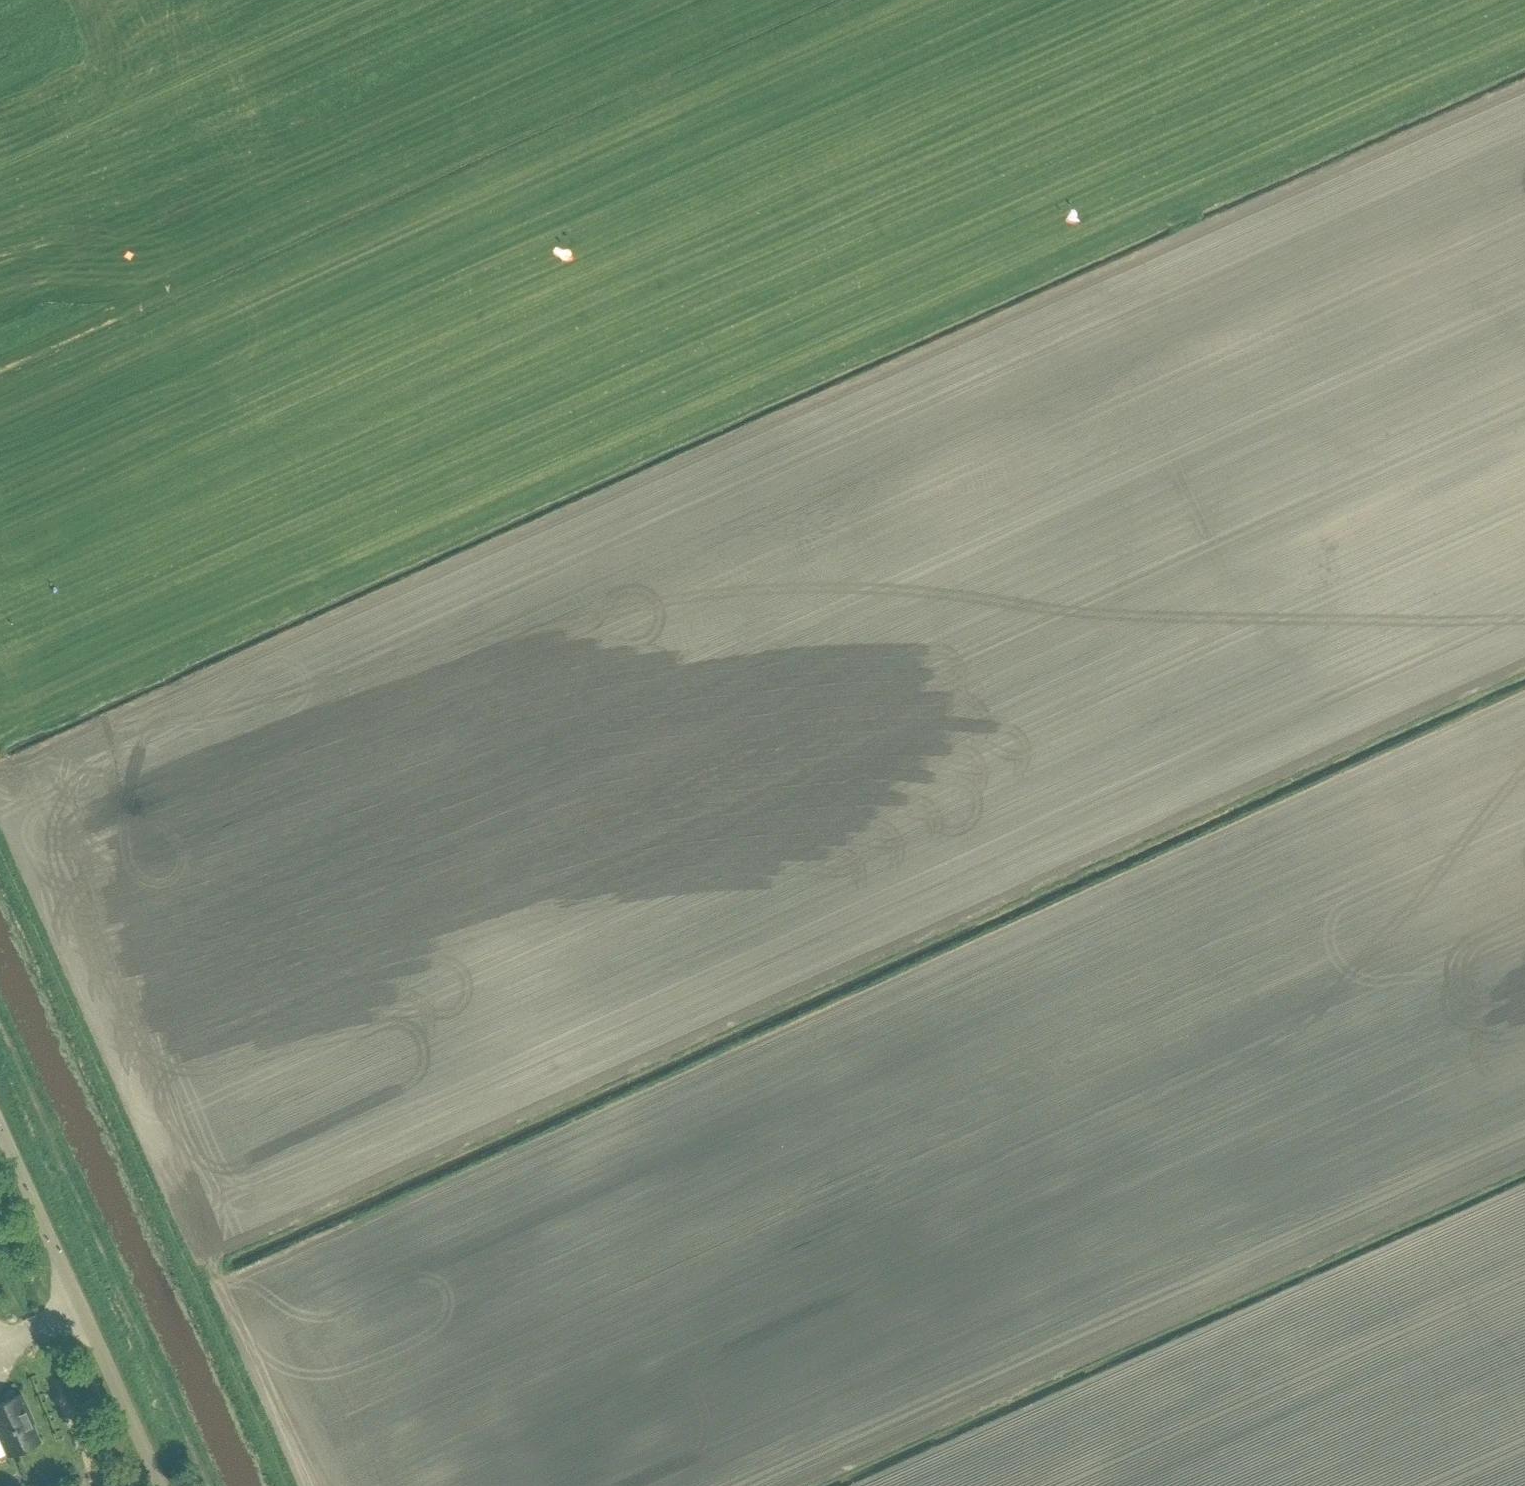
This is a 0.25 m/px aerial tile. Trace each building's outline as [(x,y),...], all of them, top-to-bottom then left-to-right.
[(8,1454),(40,1440),(32,1422),(34,1421),(21,1392),(0,1402),(0,1436),(8,1454)]
